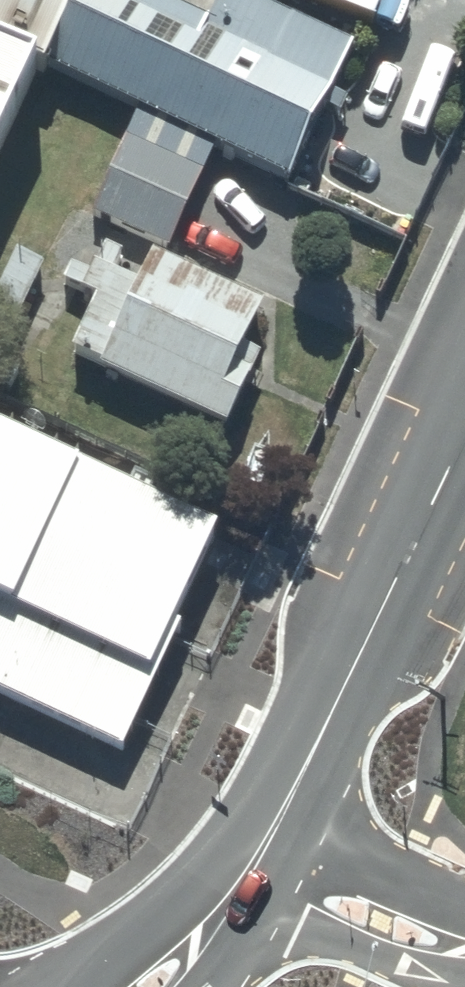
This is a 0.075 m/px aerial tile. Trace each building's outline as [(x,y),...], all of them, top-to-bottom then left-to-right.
[(51,38),(69,0),(0,0),(0,14),(51,38)] [(179,0),(88,0),(66,46),(287,152),(326,70),(179,0)] [(0,35),(0,74),(15,42),(0,35)] [(273,300),(120,226),(69,331),(222,404),(273,300)] [(0,296),(0,321),(17,329),(45,270),(18,257),(0,296)] [(0,441),(0,696),(124,755),(224,548),(0,441)]
